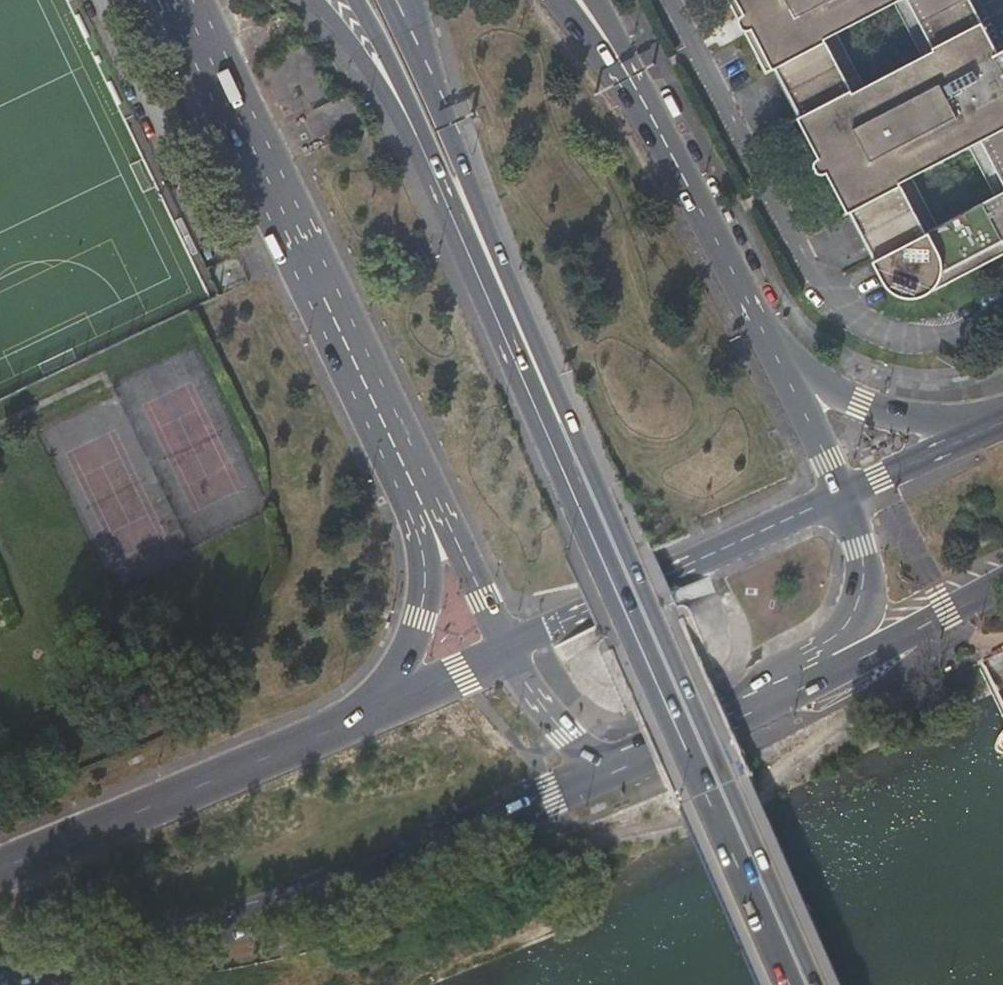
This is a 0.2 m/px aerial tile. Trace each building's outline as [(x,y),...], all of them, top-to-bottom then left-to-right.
[(763,68),(787,116),(775,122),(824,220),(836,213),(873,285),(884,295),(893,299),(908,298),(999,252),(1002,260),(1002,199),(924,238),(899,188),(979,148),(1002,196),(1002,54),(991,60),(961,0),(714,0),(751,74),(763,68)] [(991,60),(1002,54),(1002,0),(961,0),(991,60)] [(304,47),(289,52),(295,68),(310,63),(304,47)] [(978,659),(982,670),(1002,662),(1002,650),(978,659)]
